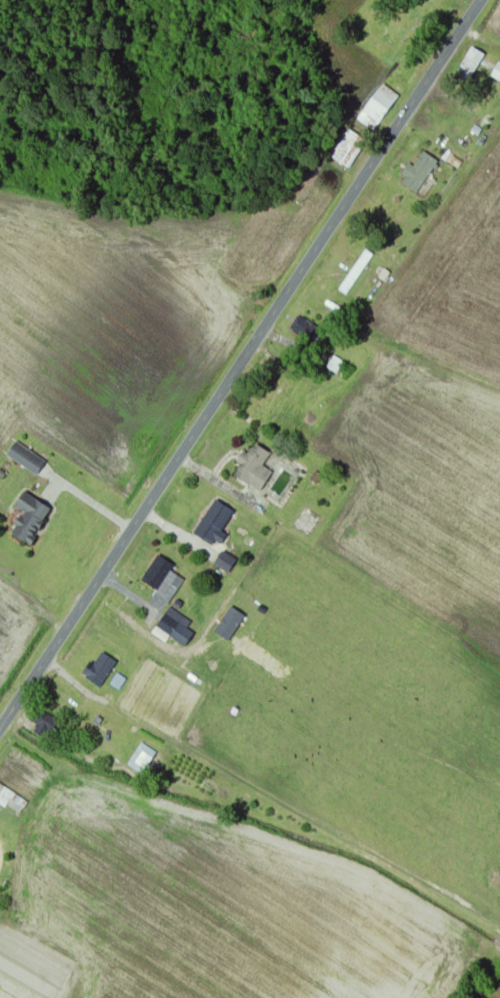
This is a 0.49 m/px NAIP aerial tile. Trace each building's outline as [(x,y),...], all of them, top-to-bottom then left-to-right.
[(486,57),(474,49),(456,76),(467,84),(486,57)] [(498,63),(491,77),(499,82),(499,64),(498,63)] [(357,121),(373,133),(400,98),(384,86),(357,121)] [(350,171),(367,143),(349,131),(332,159),(350,171)] [(435,159),(420,155),(417,168),(407,165),(401,187),(425,194),(435,159)] [(263,492),(271,473),(264,470),(271,453),(254,446),(250,455),(244,452),(232,479),(263,492)] [(30,547),(53,510),(25,493),(15,509),(24,514),(11,535),(30,547)] [(212,547),(234,514),(217,502),(194,535),(212,547)] [(217,569),(230,572),(233,559),(220,556),(217,569)] [(176,580),(170,578),(174,563),(153,558),(145,588),(172,595),(176,580)] [(165,642),(184,618),(171,607),(151,631),(165,642)] [(99,687),(116,662),(103,653),(86,678),(99,687)] [(57,719),(39,712),(30,733),(48,740),(57,719)] [(129,766),(142,774),(155,754),(142,745),(129,766)] [(20,816),(28,803),(0,784),(0,803),(20,816)]
